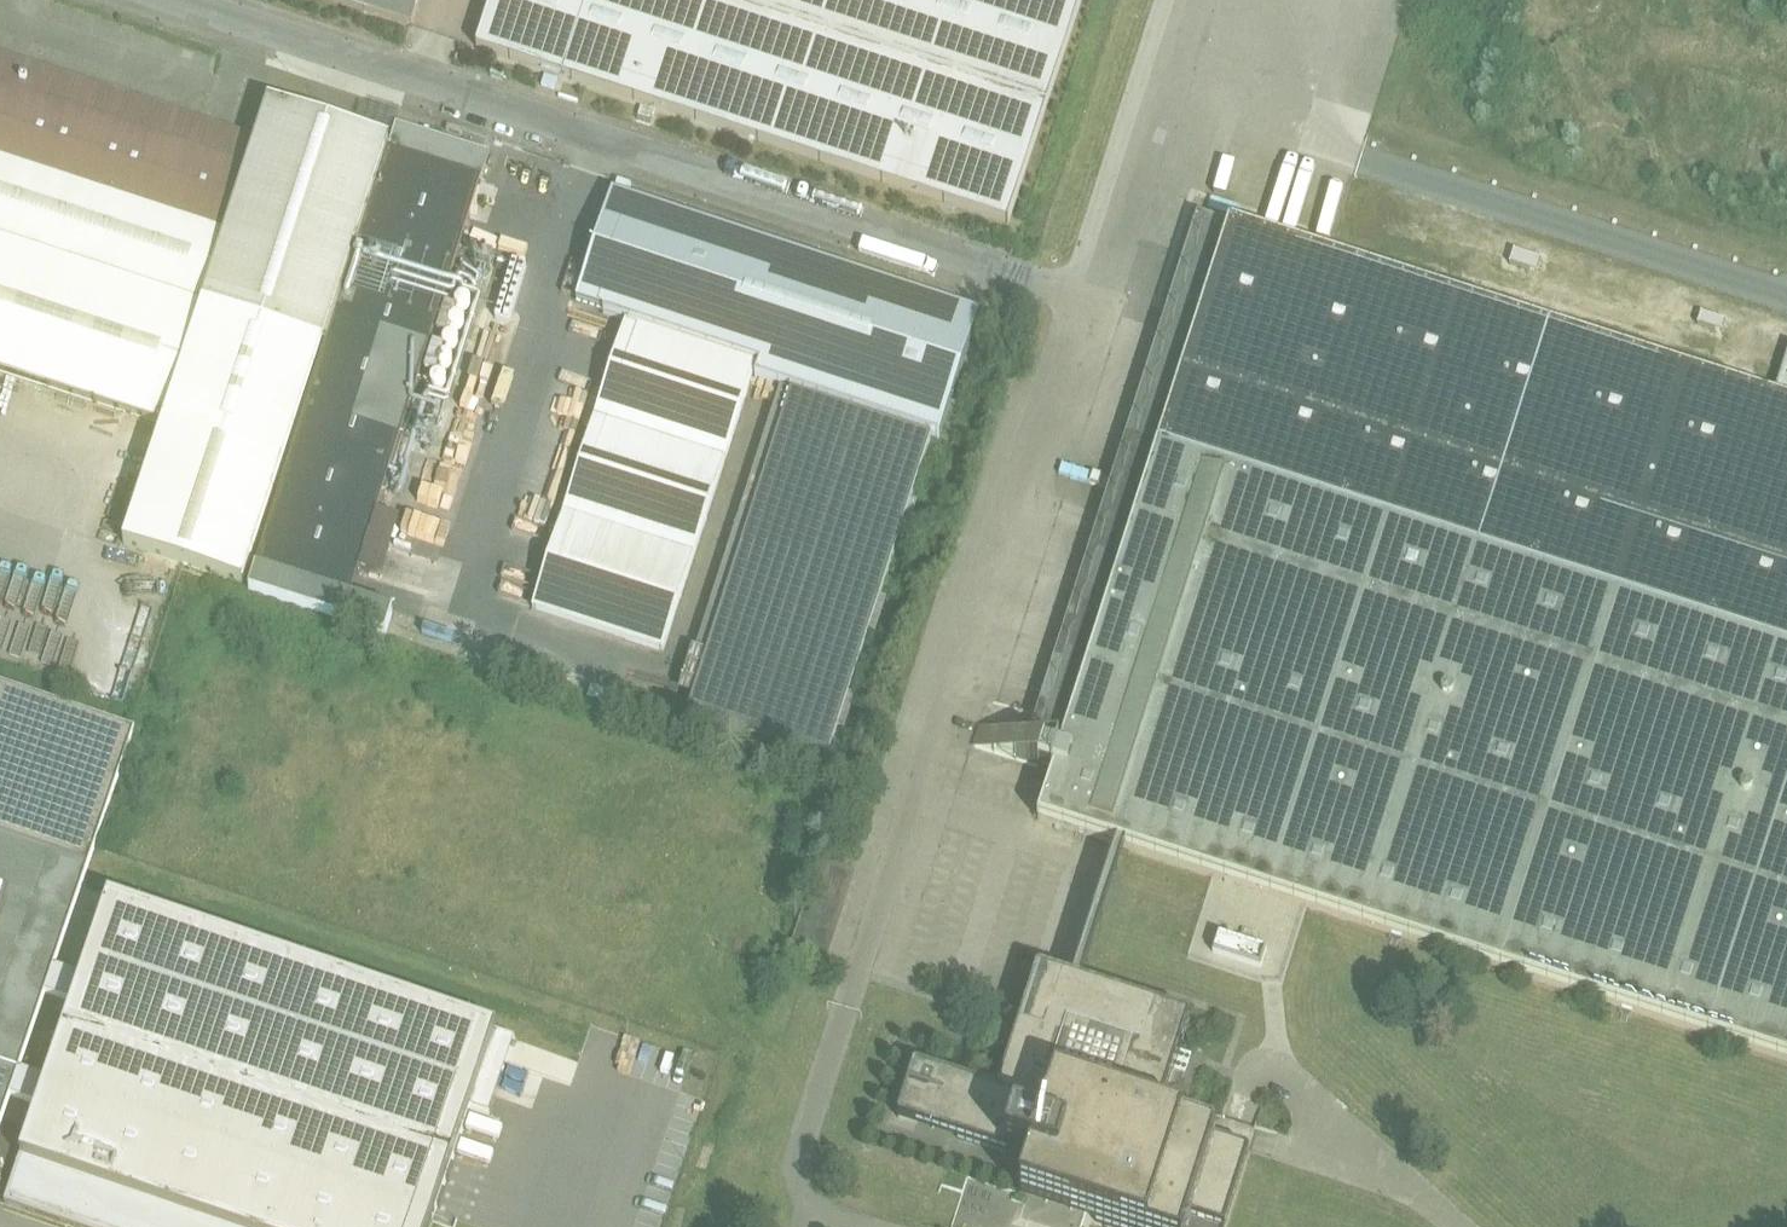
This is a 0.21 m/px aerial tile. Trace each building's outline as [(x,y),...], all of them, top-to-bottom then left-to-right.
[(413,26),(422,0),(334,0),(413,26)] [(478,48),(1011,223),(1084,0),(494,0),(478,48)] [(204,305),(260,138),(0,53),(0,238),(204,305)] [(390,142),(271,103),(260,138),(204,305),(324,345),(390,142)] [(429,133),(398,123),(392,142),(393,143),(390,152),(420,161),(429,133)] [(465,130),(450,126),(449,131),(463,135),(465,130)] [(492,153),(429,133),(420,161),(483,181),(492,153)] [(388,152),(251,591),(388,635),(395,612),(352,599),(477,203),(483,181),(420,161),(390,152),(388,152)] [(977,310),(612,191),(575,305),(627,322),(759,365),(755,380),(793,392),(935,438),(977,310)] [(1231,225),(1231,226),(1208,219),(1048,718),(1070,725),(1055,772),(1040,819),(1786,1059),(1786,404),(1231,225)] [(0,238),(0,372),(165,425),(285,464),(324,345),(204,305),(0,238)] [(627,322),(534,609),(666,651),(755,380),(759,365),(627,322)] [(935,438),(793,392),(687,719),(829,765),(935,438)] [(285,464),(165,425),(126,544),(245,584),(285,464)] [(422,631),(398,623),(394,637),(417,645),(422,631)] [(12,1097),(56,967),(137,730),(0,683),(0,834),(49,851),(0,994),(0,1132),(12,1097)] [(1061,752),(983,726),(976,747),(1055,772),(1061,752)] [(0,834),(0,994),(49,851),(0,834)] [(791,950),(827,962),(856,872),(820,861),(791,950)] [(56,967),(12,1097),(39,1107),(6,1205),(72,1226),(432,1226),(499,1030),(110,899),(83,976),(56,967)] [(1238,961),(1259,967),(1264,951),(1243,944),(1238,961)] [(1039,972),(998,1096),(916,1069),(900,1121),(1106,1187),(1096,1220),(1117,1226),(1224,1226),(1249,1149),(1158,1120),(1190,1020),(1039,972)]
